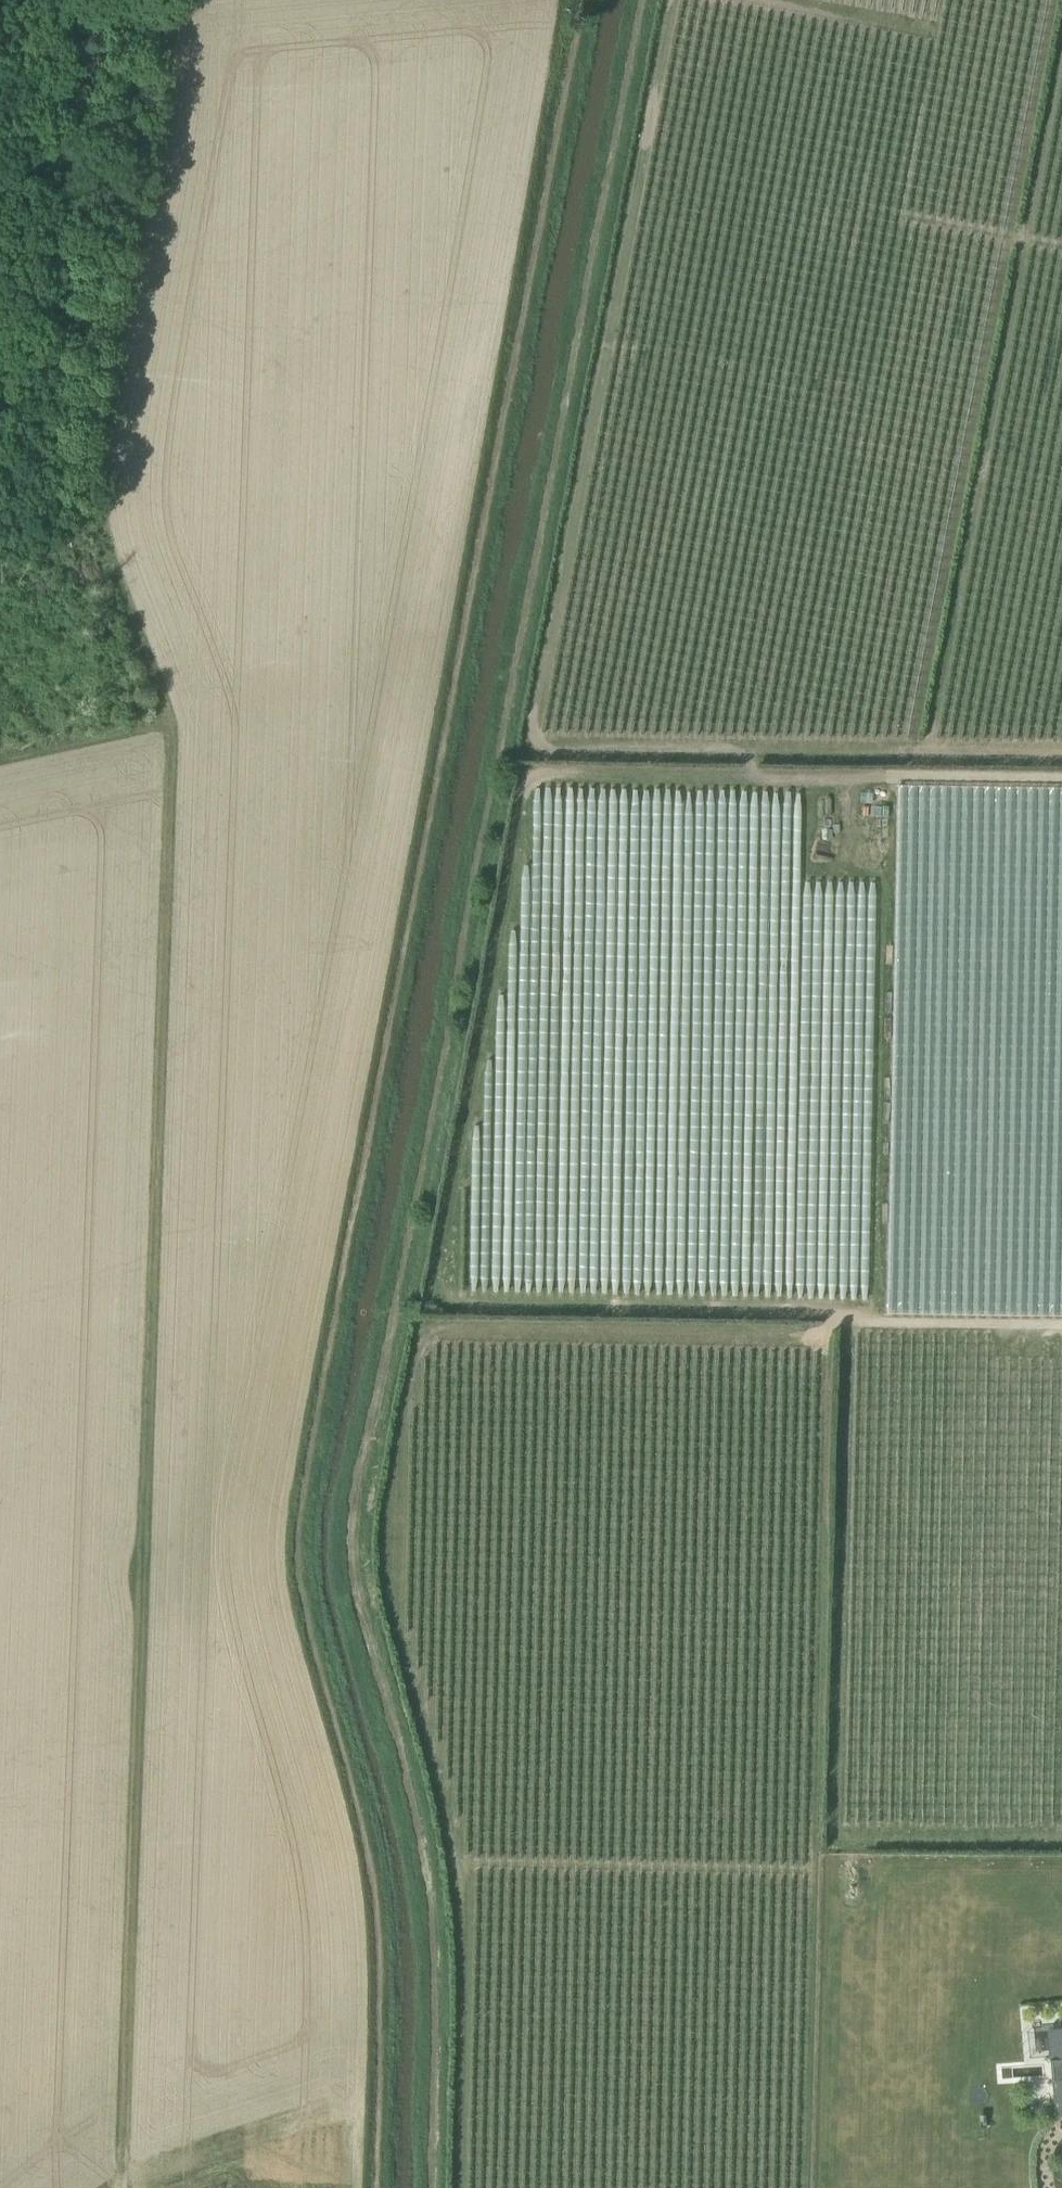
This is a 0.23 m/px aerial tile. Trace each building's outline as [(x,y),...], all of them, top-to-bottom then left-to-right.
[(871,1036),(874,881),(844,880),(841,1035),(871,1036)] [(892,1158),(887,1310),(975,1313),(976,1290),(955,1289),(956,1266),(953,1266),(954,1238),(967,1238),(968,1230),(954,1230),(954,1223),(966,1223),(966,1212),(953,1212),(954,1204),(933,1203),(934,1160),(892,1158)] [(850,1277),(867,1276),(865,1235),(852,1235),(851,1225),(836,1226),(838,1271),(850,1271),(850,1277)] [(1045,2110),(1061,2106),(1061,2022),(1029,2028),(1045,2110)]
